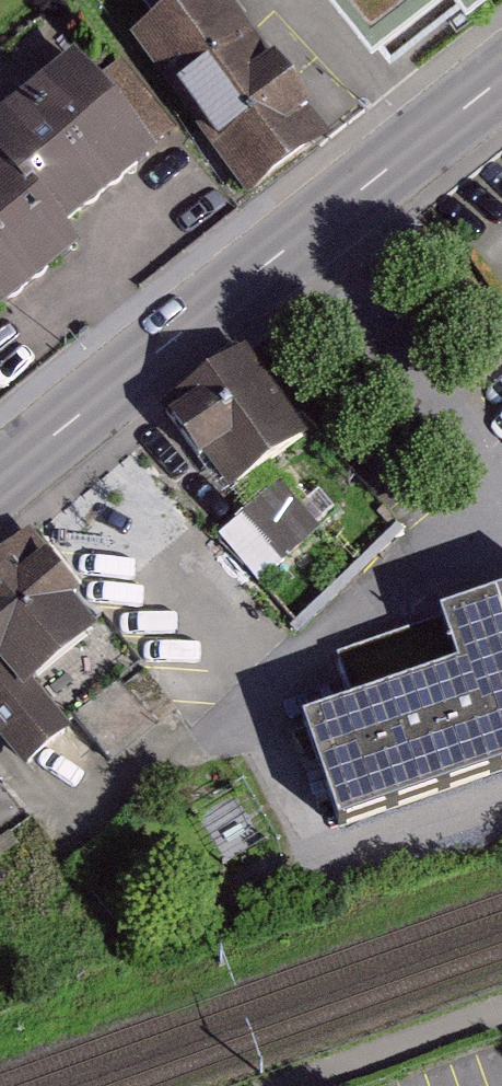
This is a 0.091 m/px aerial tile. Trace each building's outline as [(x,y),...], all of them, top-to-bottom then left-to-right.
[(139,45),(242,191),(322,135),(226,0),(203,0),(139,45)] [(387,35),(437,0),(361,0),(387,35)] [(0,139),(0,329),(176,196),(84,75),(0,139)] [(241,359),(167,413),(225,493),(300,438),(241,359)] [(201,554),(243,600),(328,524),(286,477),(201,554)] [(0,564),(0,737),(29,773),(72,741),(36,697),(113,643),(35,535),(0,564)] [(339,660),(364,717),(313,734),(351,831),(501,782),(501,608),(339,660)] [(119,759),(186,705),(149,660),(82,714),(119,759)]
